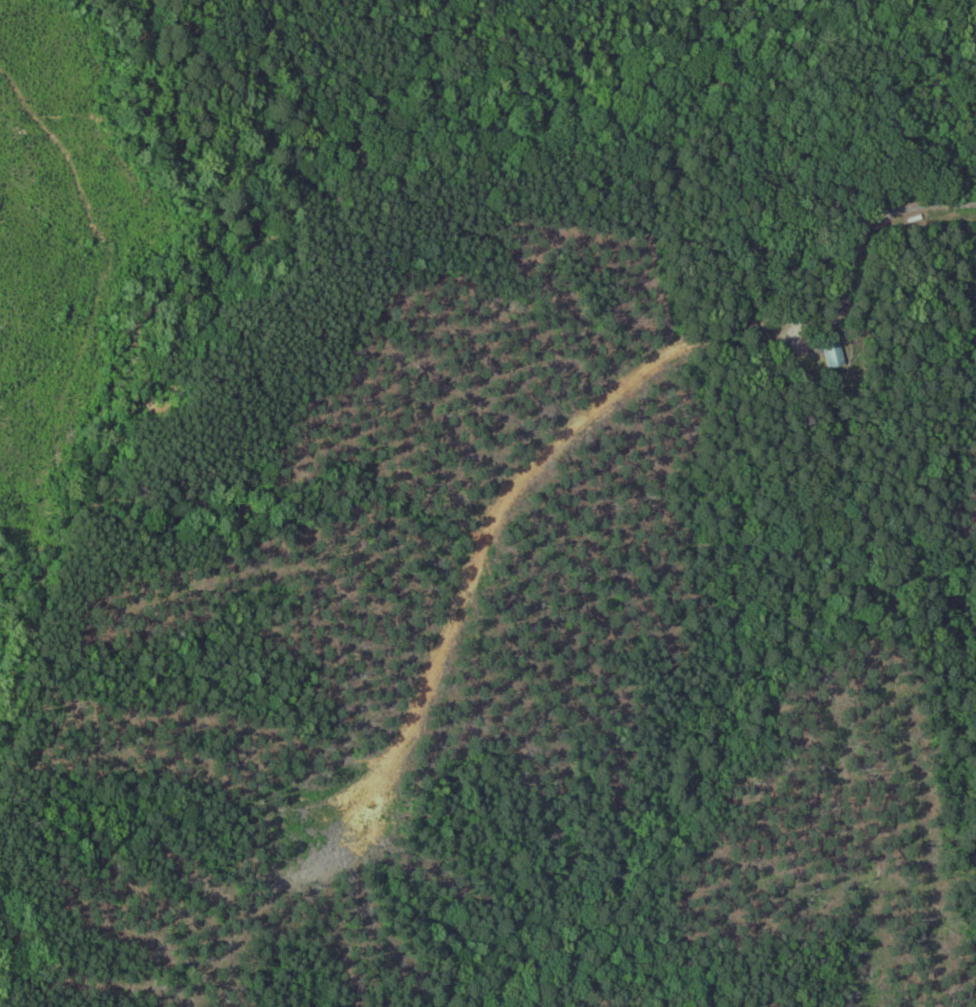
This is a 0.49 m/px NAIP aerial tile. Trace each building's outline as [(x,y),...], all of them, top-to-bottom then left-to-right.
[(773,358),(786,358),(786,342),(773,342),(773,358)]
